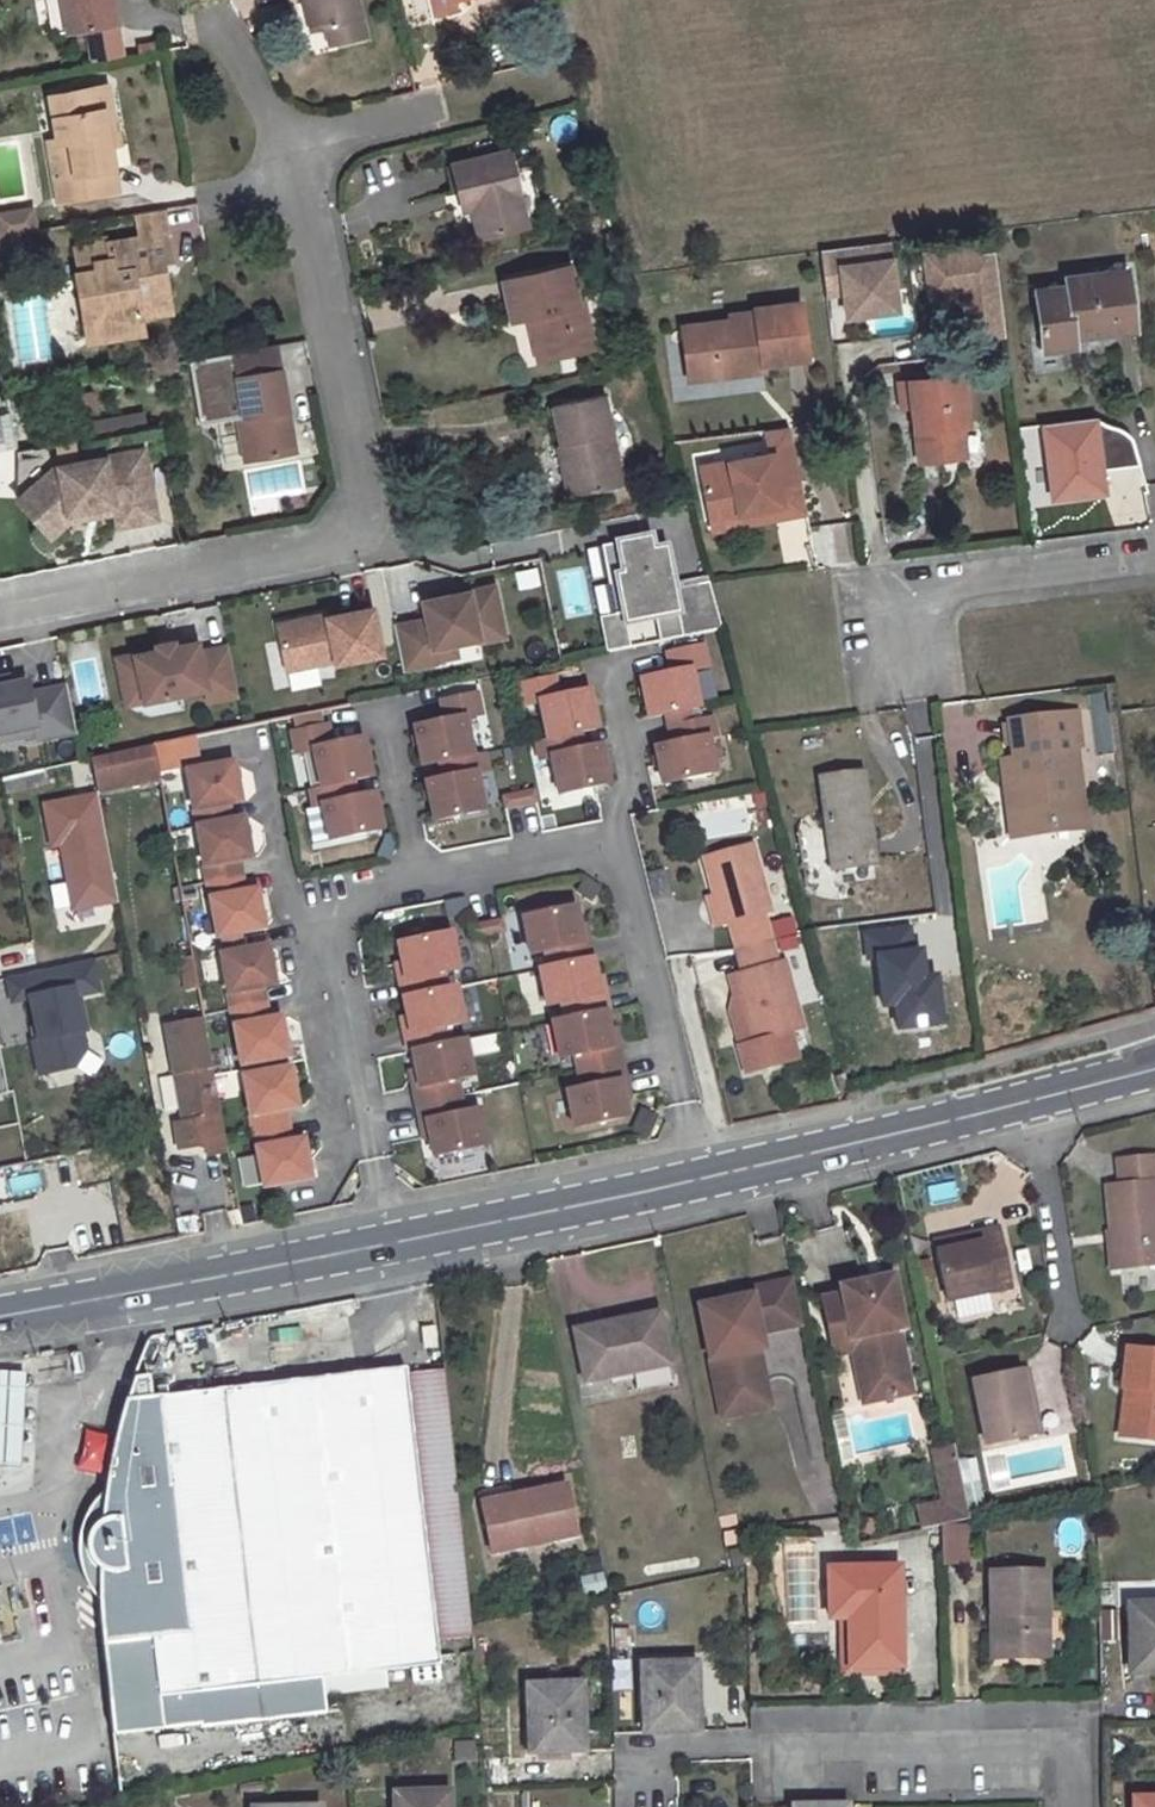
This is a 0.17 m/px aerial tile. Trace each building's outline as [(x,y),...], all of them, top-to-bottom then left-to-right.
[(51,35),(65,32),(59,0),(45,0),(51,35)] [(65,32),(114,23),(110,0),(60,0),(65,32)] [(303,3),(312,1),(318,30),(324,28),(331,26),(335,44),(364,37),(355,0),(303,0),(303,3)] [(312,1),(303,3),(310,32),(318,30),(312,1)] [(331,26),(324,28),(329,46),(335,44),(331,26)] [(112,171),(107,147),(101,113),(106,112),(101,90),(61,97),(69,141),(55,143),(46,146),(57,205),(110,194),(106,172),(112,171)] [(46,100),(55,143),(69,141),(61,97),(48,100),(46,100)] [(0,103),(0,127),(11,125),(6,102),(0,103)] [(101,113),(107,147),(112,146),(106,112),(101,113)] [(507,151),(451,164),(456,190),(466,188),(470,207),(477,236),(524,224),(507,151)] [(106,172),(110,194),(116,193),(112,171),(106,172)] [(466,188),(456,190),(461,208),(470,207),(466,188)] [(133,213),(137,238),(165,233),(169,232),(165,207),(133,213)] [(28,251),(25,232),(0,236),(0,256),(28,251)] [(151,279),(149,266),(162,263),(170,262),(165,233),(137,238),(74,249),(79,275),(76,276),(80,296),(98,293),(102,311),(87,332),(89,343),(144,333),(141,318),(139,305),(154,303),(157,315),(171,312),(165,276),(151,279)] [(893,295),(886,242),(818,250),(824,295),(842,293),(844,316),(864,314),(863,299),(893,295)] [(963,294),(970,353),(993,350),(991,336),(1003,334),(992,255),(975,257),(973,248),(924,255),(929,298),(963,294)] [(151,279),(165,276),(162,263),(149,266),(151,279)] [(569,266),(500,282),(510,321),(528,317),(534,315),(544,358),(592,346),(582,303),(577,304),(569,266)] [(1126,272),(1064,279),(1065,288),(1034,293),(1041,350),(1074,346),(1072,337),(1071,329),(1087,327),(1087,335),(1132,328),(1126,272)] [(863,299),(864,314),(895,310),(893,295),(863,299)] [(141,318),(157,315),(154,303),(139,305),(141,318)] [(746,372),(745,359),(759,358),(760,363),(805,358),(799,304),(753,310),(754,314),(729,317),(729,323),(681,329),(686,366),(711,364),(712,376),(746,372)] [(534,315),(528,317),(538,359),(544,358),(534,315)] [(1087,327),(1071,329),(1072,337),(1087,335),(1087,327)] [(278,369),(274,344),(232,352),(235,376),(278,369)] [(759,358),(745,359),(746,372),(761,370),(760,363),(759,358)] [(711,364),(686,366),(688,379),(712,376),(711,364)] [(292,451),(278,369),(235,376),(243,420),(249,459),(292,451)] [(959,377),(910,383),(913,406),(916,441),(922,441),(924,460),(962,455),(959,426),(965,424),(959,377)] [(910,383),(898,385),(901,407),(913,406),(910,383)] [(33,391),(4,396),(8,417),(38,411),(33,391)] [(603,395),(551,405),(559,445),(564,444),(575,494),(622,484),(603,395)] [(1047,500),(1106,496),(1102,417),(1042,421),(1047,500)] [(249,459),(243,420),(236,421),(243,460),(249,459)] [(781,514),(805,512),(788,427),(764,430),(769,459),(699,468),(708,511),(778,503),(781,514)] [(559,445),(556,446),(567,496),(575,494),(564,444),(559,445)] [(116,527),(155,519),(141,449),(55,466),(55,470),(49,471),(15,502),(37,526),(58,507),(64,512),(66,522),(91,517),(89,509),(111,505),(113,513),(116,527)] [(710,523),(781,514),(778,503),(708,511),(710,523)] [(89,509),(91,517),(113,513),(111,505),(89,509)] [(58,507),(37,526),(49,539),(66,522),(64,512),(58,507)] [(849,564),(848,523),(812,525),(814,566),(849,564)] [(649,538),(652,551),(665,548),(662,536),(649,538)] [(598,618),(604,652),(629,647),(624,623),(653,617),(658,641),(719,628),(708,582),(673,589),(671,578),(665,580),(662,568),(668,567),(665,548),(652,551),(649,538),(615,545),(621,576),(614,577),(621,614),(610,615),(598,618)] [(597,549),(610,615),(621,614),(614,577),(621,576),(615,545),(597,549)] [(536,566),(513,571),(517,590),(539,586),(536,566)] [(393,626),(402,670),(435,663),(434,659),(431,647),(453,642),(476,637),(477,640),(503,635),(492,584),(434,598),(436,605),(422,609),(424,620),(393,626)] [(421,601),(422,609),(436,605),(434,598),(421,601)] [(277,624),(287,670),(334,660),(335,663),(380,653),(371,608),(326,617),(326,614),(277,624)] [(134,654),(143,700),(205,688),(208,702),(238,696),(228,647),(199,653),(196,642),(174,647),(173,642),(155,645),(156,651),(134,654)] [(431,647),(434,659),(455,655),(453,642),(431,647)] [(460,642),(459,658),(481,659),(482,643),(460,642)] [(685,708),(696,706),(688,669),(704,665),(700,644),(665,651),(669,671),(638,678),(647,716),(664,712),(685,708)] [(116,658),(126,704),(143,700),(134,654),(116,658)] [(537,702),(545,738),(576,731),(594,727),(586,689),(555,696),(550,676),(516,684),(520,705),(537,702)] [(10,686),(8,677),(0,679),(0,688),(10,686)] [(66,688),(29,695),(27,683),(10,686),(0,688),(0,739),(1,743),(36,735),(37,741),(75,733),(66,688)] [(438,761),(469,754),(461,718),(478,714),(474,693),(440,701),(443,720),(412,726),(420,765),(438,761)] [(664,712),(667,725),(688,720),(685,708),(664,712)] [(660,781),(712,769),(705,736),(712,734),(709,717),(688,720),(667,725),(670,741),(653,745),(660,781)] [(310,749),(318,787),(350,780),(368,777),(359,738),(328,745),(324,726),(288,733),(292,753),(310,749)] [(549,754),(556,792),(605,781),(597,743),(580,747),(576,731),(534,741),(537,757),(549,754)] [(151,746),(95,758),(97,771),(154,759),(151,746)] [(1075,750),(1000,759),(1003,786),(1014,784),(1020,823),(1069,817),(1068,805),(1082,802),(1075,750)] [(431,818),(480,808),(473,772),(484,769),(481,752),(469,754),(438,761),(441,777),(424,781),(431,818)] [(231,764),(184,773),(195,828),(230,821),(226,804),(238,802),(231,764)] [(0,779),(0,786),(0,789),(42,780),(40,770),(0,779)] [(859,774),(821,779),(831,867),(871,861),(859,774)] [(319,805),(326,839),(379,828),(371,792),(353,796),(350,780),(318,787),(307,789),(311,806),(319,805)] [(1014,784),(1003,786),(1009,835),(1084,826),(1082,802),(1068,805),(1069,817),(1020,823),(1014,784)] [(500,795),(503,807),(535,800),(532,789),(500,795)] [(561,818),(538,822),(540,835),(564,830),(561,818)] [(230,821),(195,828),(205,883),(239,876),(237,860),(248,857),(241,819),(230,821)] [(769,908),(751,842),(701,856),(711,892),(720,922),(727,920),(734,943),(769,937),(762,911),(769,908)] [(239,876),(205,883),(215,938),(221,936),(237,933),(262,928),(254,890),(243,892),(239,876)] [(711,892),(704,894),(713,924),(720,922),(711,892)] [(530,963),(591,950),(580,901),(520,914),(530,963)] [(775,921),(780,950),(796,947),(790,918),(775,921)] [(473,937),(502,934),(500,920),(472,922),(473,937)] [(390,943),(401,986),(463,972),(453,928),(390,943)] [(237,933),(221,936),(224,954),(240,951),(237,933)] [(734,972),(752,1039),(802,1025),(783,958),(776,960),(769,937),(734,943),(742,970),(734,972)] [(219,955),(229,1009),(263,1003),(260,987),(272,984),(265,946),(240,951),(224,954),(219,955)] [(181,960),(183,991),(196,990),(194,959),(181,960)] [(18,972),(33,1077),(94,1068),(84,997),(101,995),(96,961),(18,972)] [(396,996),(406,1040),(468,1026),(459,982),(396,996)] [(229,1009),(239,1064),(285,1055),(278,1017),(266,1019),(263,1003),(229,1009)] [(222,1149),(215,1108),(218,1108),(202,1019),(165,1026),(181,1123),(173,1125),(177,1146),(202,1141),(204,1153),(222,1149)] [(287,1066),(241,1076),(251,1131),(286,1124),(283,1107),(295,1105),(287,1066)] [(623,1078),(562,1092),(572,1137),(633,1123),(623,1078)] [(481,1108),(421,1121),(430,1163),(490,1151),(481,1108)] [(251,1131),(262,1185),(308,1176),(301,1137),(289,1140),(286,1124),(251,1131)] [(1109,1235),(1115,1234),(1119,1268),(1125,1267),(1154,1264),(1154,1183),(1152,1155),(1114,1158),(1117,1184),(1104,1186),(1109,1235)] [(1009,1285),(999,1237),(997,1226),(975,1231),(977,1241),(935,1250),(944,1297),(1009,1285)] [(935,1250),(977,1241),(975,1231),(933,1239),(935,1250)] [(1119,1268),(1115,1234),(1109,1235),(1106,1235),(1111,1268),(1119,1268)] [(821,1297),(830,1342),(860,1336),(874,1400),(911,1392),(898,1328),(902,1327),(891,1274),(838,1286),(840,1293),(821,1297)] [(793,1325),(784,1281),(746,1290),(748,1296),(720,1302),(697,1307),(720,1417),(768,1407),(755,1350),(760,1349),(757,1333),(793,1325)] [(720,1302),(748,1296),(746,1290),(719,1295),(720,1302)] [(658,1314),(574,1330),(585,1382),(633,1371),(668,1364),(658,1314)] [(422,1328),(424,1348),(436,1347),(434,1326),(422,1328)] [(830,1342),(832,1356),(850,1351),(861,1403),(874,1400),(860,1336),(830,1342)] [(150,1363),(155,1348),(141,1344),(136,1358),(150,1363)] [(1126,1349),(1121,1389),(1127,1390),(1130,1390),(1129,1400),(1126,1400),(1122,1438),(1154,1442),(1154,1353),(1126,1349)] [(668,1364),(633,1371),(637,1390),(672,1382),(668,1364)] [(470,1637),(456,1496),(444,1372),(405,1377),(403,1368),(166,1396),(164,1386),(148,1388),(147,1376),(129,1378),(122,1405),(120,1410),(119,1414),(111,1444),(108,1455),(104,1476),(102,1491),(101,1501),(100,1505),(100,1508),(99,1511),(99,1518),(98,1521),(96,1522),(94,1523),(91,1527),(89,1529),(87,1532),(85,1537),(84,1547),(85,1553),(86,1557),(87,1559),(88,1561),(91,1565),(93,1567),(94,1568),(96,1570),(96,1574),(96,1591),(97,1597),(96,1601),(98,1627),(119,1641),(100,1643),(110,1735),(198,1725),(199,1728),(326,1713),(324,1695),(362,1691),(362,1689),(386,1685),(385,1671),(438,1664),(435,1640),(470,1637)] [(1018,1373),(1031,1435),(1039,1433),(1026,1371),(1018,1373)] [(970,1383),(983,1445),(1031,1435),(1018,1373),(970,1383)] [(12,1476),(19,1380),(0,1379),(0,1475),(12,1476)] [(957,1466),(952,1447),(931,1452),(942,1502),(916,1508),(921,1529),(968,1520),(959,1480),(946,1483),(942,1469),(957,1466)] [(959,1480),(957,1466),(942,1469),(946,1483),(959,1480)] [(565,1488),(480,1504),(490,1554),(575,1537),(565,1488)] [(101,1501),(102,1491),(98,1493),(90,1504),(83,1516),(78,1531),(77,1541),(76,1549),(77,1560),(80,1571),(83,1579),(87,1588),(92,1596),(95,1600),(96,1601),(97,1597),(96,1591),(96,1574),(96,1570),(94,1568),(93,1567),(91,1565),(88,1561),(87,1559),(86,1557),(85,1553),(84,1547),(85,1537),(87,1532),(89,1529),(91,1527),(94,1523),(96,1522),(98,1521),(99,1518),(99,1511),(100,1508),(100,1505),(101,1501)] [(847,1618),(848,1668),(900,1666),(898,1566),(853,1568),(854,1618),(847,1618)] [(853,1568),(828,1570),(829,1619),(847,1618),(854,1618),(853,1568)] [(602,1572),(578,1575),(581,1594),(605,1591),(602,1572)] [(1044,1572),(990,1573),(991,1616),(1000,1615),(1001,1658),(1047,1657),(1044,1572)] [(1127,1604),(1129,1674),(1154,1673),(1154,1604),(1127,1604)] [(1000,1615),(991,1616),(993,1659),(1001,1658),(1000,1615)] [(119,1641),(98,1627),(100,1643),(119,1641)] [(696,1663),(640,1664),(642,1733),(697,1732),(696,1663)] [(581,1683),(525,1685),(528,1753),(583,1752),(581,1683)] [(536,1765),(513,1767),(514,1784),(537,1783),(536,1765)] [(392,1794),(393,1806),(448,1806),(448,1792),(392,1794)] [(1133,1798),(1133,1806),(1154,1806),(1154,1797),(1133,1798)]
